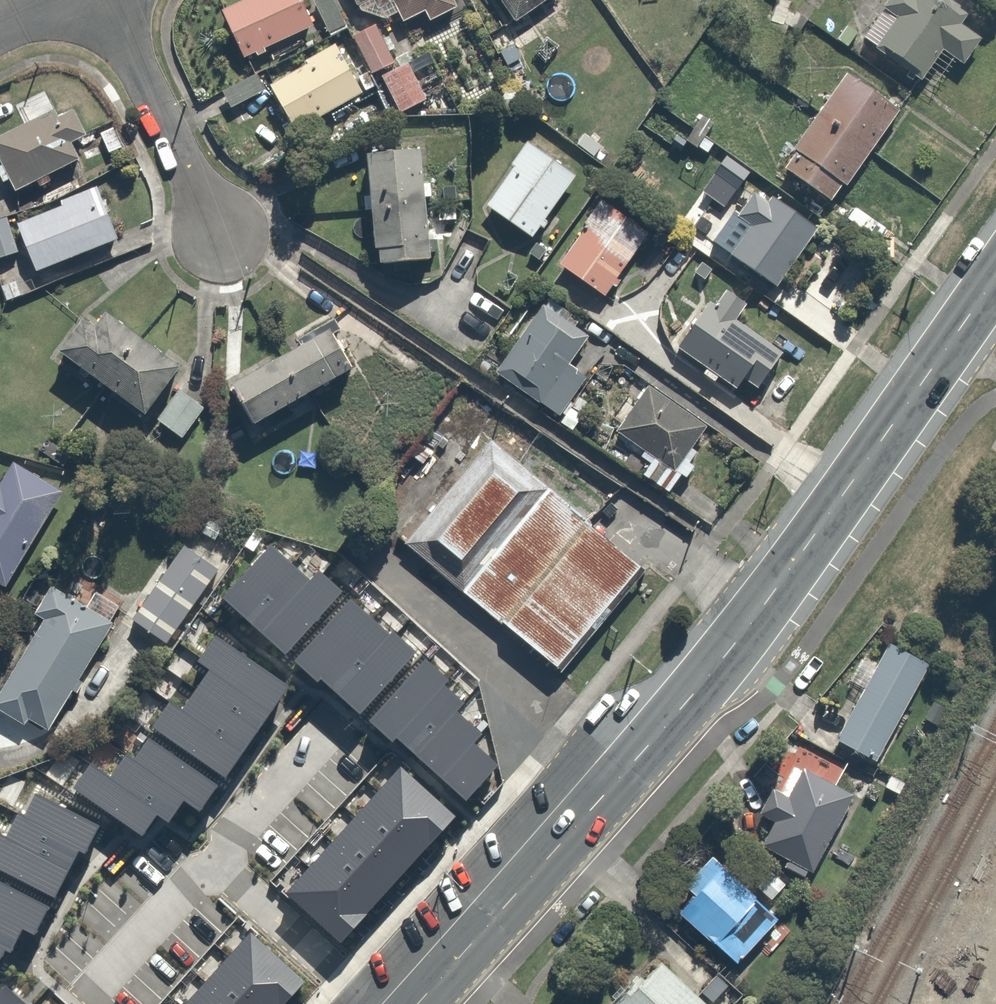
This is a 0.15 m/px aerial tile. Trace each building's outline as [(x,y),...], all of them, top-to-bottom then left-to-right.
[(314,22),(303,0),(236,0),(220,8),(243,53),(253,48),(255,51),(266,45),(264,42),(292,29),(294,32),(314,22)] [(328,26),(353,14),(346,0),(315,0),(328,26)] [(363,8),(376,2),(380,0),(359,0),(363,8)] [(405,13),(423,4),(429,15),(459,0),(398,0),(405,13)] [(509,17),(538,0),(498,0),(509,17)] [(947,0),(882,0),(880,3),(883,5),(861,36),(880,50),(885,44),(912,64),(908,69),(921,78),(944,45),(955,52),(974,25),(963,18),(966,13),(947,0)] [(379,21),(353,34),(370,68),(396,55),(379,21)] [(335,36),(266,73),(294,124),(362,88),(335,36)] [(407,61),(382,76),(396,100),(421,86),(407,61)] [(898,106),(848,70),(781,163),(832,199),(898,106)] [(0,135),(0,151),(18,187),(78,157),(53,108),(0,135)] [(574,170),(525,137),(509,161),(512,163),(485,202),(532,233),(574,170)] [(427,254),(417,139),(365,144),(375,259),(427,254)] [(748,225),(728,249),(769,282),(819,220),(769,180),(739,217),(748,225)] [(98,188),(17,220),(36,268),(117,236),(98,188)] [(649,228),(596,191),(582,211),(588,215),(557,258),(604,292),(649,228)] [(0,218),(0,252),(16,246),(6,216),(0,218)] [(683,235),(661,259),(696,289),(717,265),(683,235)] [(744,374),(756,382),(778,349),(702,299),(674,342),(738,384),(744,374)] [(587,336),(544,303),(495,366),(556,413),(588,372),(569,358),(587,336)] [(84,312),(59,344),(139,406),(175,359),(105,305),(93,320),(84,312)] [(233,378),(254,415),(329,375),(308,337),(233,378)] [(698,420),(648,383),(617,425),(667,462),(698,420)] [(199,406),(175,388),(155,416),(180,433),(199,406)] [(405,542),(466,593),(551,492),(489,441),(405,542)] [(59,492),(13,461),(0,480),(0,577),(59,492)] [(558,670),(644,569),(551,492),(466,593),(558,670)] [(216,569),(183,546),(131,619),(166,643),(216,569)] [(223,598),(243,616),(290,563),(271,546),(223,598)] [(243,616),(261,632),(310,580),(290,563),(243,616)] [(261,632),(285,654),(343,592),(319,570),(310,580),(261,632)] [(0,679),(0,708),(22,722),(26,715),(42,726),(111,618),(54,582),(37,610),(42,614),(0,679)] [(350,599),(294,661),(317,682),(320,678),(374,620),(350,599)] [(390,634),(374,620),(320,678),(337,693),(390,634)] [(390,634),(337,693),(359,713),(415,651),(393,631),(390,634)] [(209,669),(271,712),(289,686),(215,635),(197,661),(209,669)] [(869,753),(925,656),(891,636),(835,734),(869,753)] [(425,659),(368,720),(391,741),(396,736),(444,684),(448,680),(425,659)] [(209,669),(196,689),(258,731),(271,712),(209,669)] [(464,702),(444,684),(396,736),(416,755),(456,711),(464,702)] [(196,689),(181,710),(243,753),(258,731),(196,689)] [(170,703),(153,728),(225,778),(243,753),(181,710),(170,703)] [(481,733),(456,711),(416,755),(441,777),(473,742),(481,733)] [(148,736),(132,759),(186,797),(201,808),(217,785),(148,736)] [(473,742),(441,777),(466,801),(498,766),(473,742)] [(126,754),(109,777),(158,813),(168,821),(186,797),(132,759),(126,754)] [(90,764),(73,787),(141,836),(158,813),(109,777),(90,764)] [(401,766),(379,789),(434,839),(455,816),(401,766)] [(772,821),(761,840),(806,867),(850,794),(805,767),(790,792),(774,783),(757,811),(772,821)] [(379,789),(355,816),(410,865),(434,839),(379,789)] [(36,793),(24,817),(88,850),(100,825),(36,793)] [(17,814),(5,838),(68,871),(78,851),(85,854),(88,850),(24,817),(17,814)] [(355,816),(333,840),(388,890),(410,865),(355,816)] [(55,898),(68,871),(5,838),(0,836),(0,870),(55,898)] [(333,840),(311,864),(366,914),(388,890),(333,840)] [(778,916),(712,854),(685,883),(695,892),(680,908),(708,935),(699,946),(721,966),(728,959),(733,963),(778,916)] [(311,864),(286,893),(341,942),(366,914),(311,864)] [(37,929),(49,907),(0,882),(0,910),(37,929)] [(11,948),(22,928),(34,935),(37,929),(0,910),(0,942),(11,948)] [(305,982),(251,933),(230,957),(282,1003),(284,1003),(305,982)] [(5,950),(9,952),(11,948),(0,942),(0,959),(5,950)] [(230,957),(206,982),(230,1003),(282,1003),(230,957)] [(611,1003),(707,1003),(660,960),(642,979),(637,975),(610,1003),(611,1003)] [(206,982),(187,1003),(230,1003),(206,982)] [(6,986),(0,993),(0,1003),(26,1003),(6,986)]
